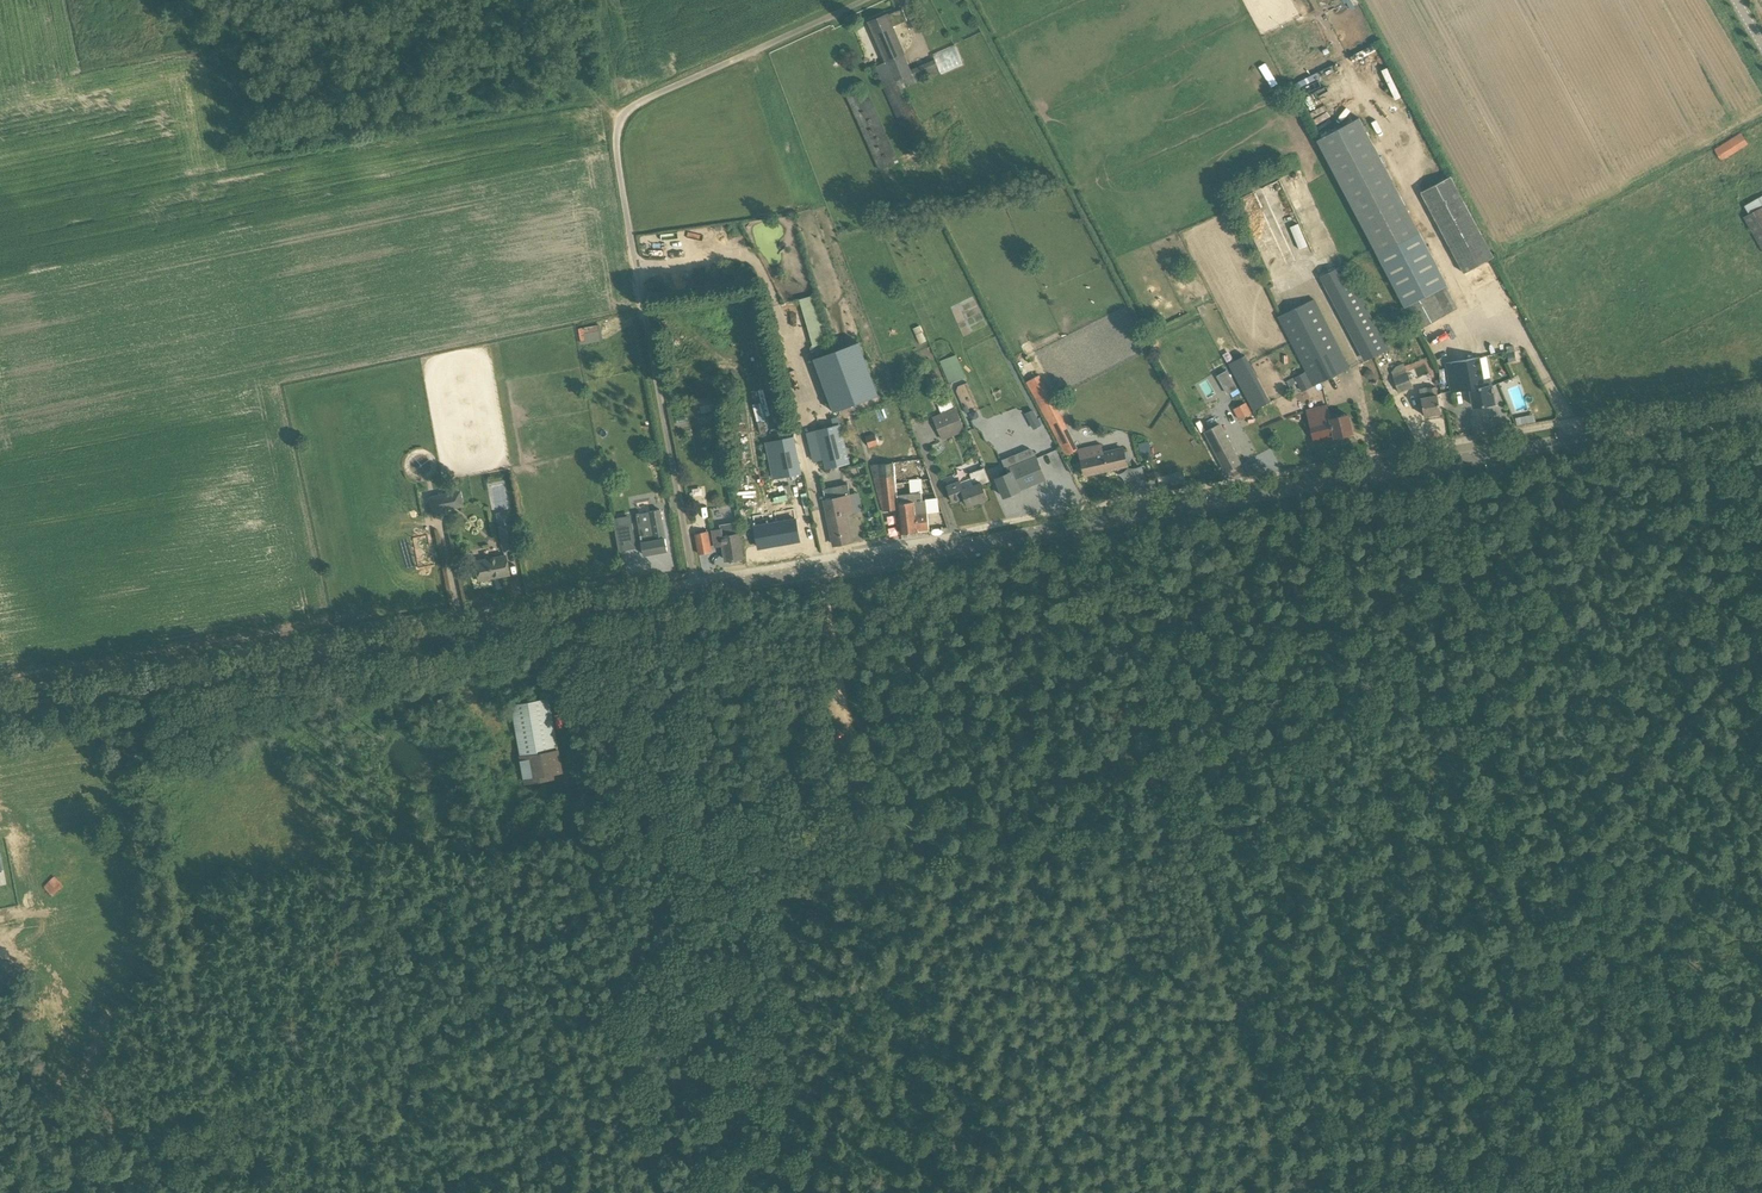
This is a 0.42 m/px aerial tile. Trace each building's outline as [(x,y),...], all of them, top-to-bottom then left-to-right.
[(940,72),(935,60),(910,70),(892,27),(907,21),(902,9),(870,22),(887,62),(875,67),(910,151),(928,144),(911,104),(907,106),(900,89),(940,72)] [(863,83),(845,91),(878,169),(897,161),(863,83)] [(1318,140),(1377,253),(1419,232),(1360,118),(1318,140)] [(1721,160),(1748,144),(1742,134),(1715,151),(1721,160)] [(1451,176),(1421,192),(1440,229),(1470,213),(1451,176)] [(1744,217),(1761,249),(1761,207),(1744,217)] [(1377,253),(1418,329),(1460,307),(1419,232),(1377,253)] [(1343,266),(1319,277),(1362,362),(1387,350),(1343,266)] [(1313,300),(1277,318),(1313,387),(1348,369),(1313,300)] [(578,327),(582,343),(603,339),(600,322),(578,327)] [(921,324),(914,326),(918,342),(926,340),(921,324)] [(859,342),(814,358),(834,411),(879,395),(859,342)] [(1516,361),(1515,351),(1507,352),(1508,362),(1516,361)] [(1247,353),(1229,361),(1251,410),(1269,402),(1247,353)] [(940,361),(950,382),(953,390),(965,385),(962,378),(966,377),(956,354),(940,361)] [(1493,395),(1491,385),(1490,378),(1484,379),(1480,357),(1446,363),(1452,393),(1472,389),(1475,407),(1492,404),(1491,396),(1493,395)] [(1217,376),(1228,394),(1238,388),(1227,370),(1217,376)] [(1399,392),(1414,386),(1408,372),(1393,378),(1399,392)] [(1067,455),(1078,450),(1079,449),(1040,375),(1026,382),(1067,456),(1067,455)] [(1494,395),(1501,393),(1499,382),(1492,383),(1494,395)] [(1438,395),(1436,387),(1420,390),(1425,416),(1441,413),(1438,395)] [(764,389),(759,390),(766,416),(771,415),(764,389)] [(934,397),(941,414),(954,408),(951,400),(947,401),(944,392),(934,397)] [(1515,399),(1520,414),(1533,410),(1527,394),(1515,399)] [(1239,419),(1251,414),(1246,403),(1234,408),(1239,419)] [(965,430),(954,408),(941,414),(933,417),(943,440),(965,430)] [(969,413),(972,420),(979,417),(976,410),(969,413)] [(1025,414),(1034,430),(1042,426),(1034,410),(1025,414)] [(1310,420),(1314,440),(1334,435),(1335,437),(1353,433),(1348,415),(1331,419),(1330,415),(1310,420)] [(841,424),(816,430),(825,469),(850,463),(841,424)] [(1241,464),(1219,425),(1206,432),(1227,471),(1241,464)] [(876,434),(867,438),(870,447),(879,444),(876,434)] [(783,463),(785,475),(801,472),(794,437),(768,443),(773,465),(783,463)] [(1149,439),(1140,441),(1142,453),(1151,452),(1149,439)] [(1107,447),(1106,443),(1079,449),(1085,476),(1086,476),(1109,471),(1109,470),(1128,466),(1129,466),(1128,465),(1128,466),(1124,448),(1121,449),(1120,444),(1107,447)] [(1012,472),(997,478),(1004,497),(1047,479),(1037,456),(1010,468),(1012,472)] [(924,459),(871,465),(884,511),(899,509),(902,534),(918,532),(918,531),(930,529),(926,501),(938,499),(924,459)] [(990,481),(985,467),(969,473),(974,485),(963,490),(962,490),(966,498),(969,506),(988,499),(982,485),(990,481)] [(962,490),(963,490),(960,481),(947,486),(954,502),(966,498),(962,490)] [(786,494),(775,496),(776,501),(792,498),(789,483),(784,484),(786,494)] [(462,505),(462,504),(459,491),(429,497),(433,516),(448,513),(447,508),(462,505)] [(851,495),(826,500),(835,545),(851,542),(845,514),(854,512),(851,495)] [(508,510),(496,512),(498,524),(510,521),(508,510)] [(644,555),(667,550),(660,510),(650,512),(637,514),(641,536),(644,555)] [(756,526),(760,546),(801,539),(797,518),(756,526)] [(638,547),(634,524),(617,527),(622,550),(638,547)] [(511,525),(499,527),(504,551),(516,549),(511,525)] [(722,529),(713,531),(716,546),(724,545),(727,561),(743,558),(739,534),(723,537),(722,529)] [(708,532),(696,534),(699,554),(711,552),(708,532)] [(505,556),(475,562),(478,581),(509,575),(505,556)] [(443,698),(437,699),(441,715),(454,712),(449,694),(442,695),(443,698)] [(513,705),(525,783),(550,779),(549,774),(561,772),(549,699),(513,705)] [(11,915),(0,861),(0,918),(11,915)] [(55,874),(42,884),(50,895),(63,885),(55,874)]
